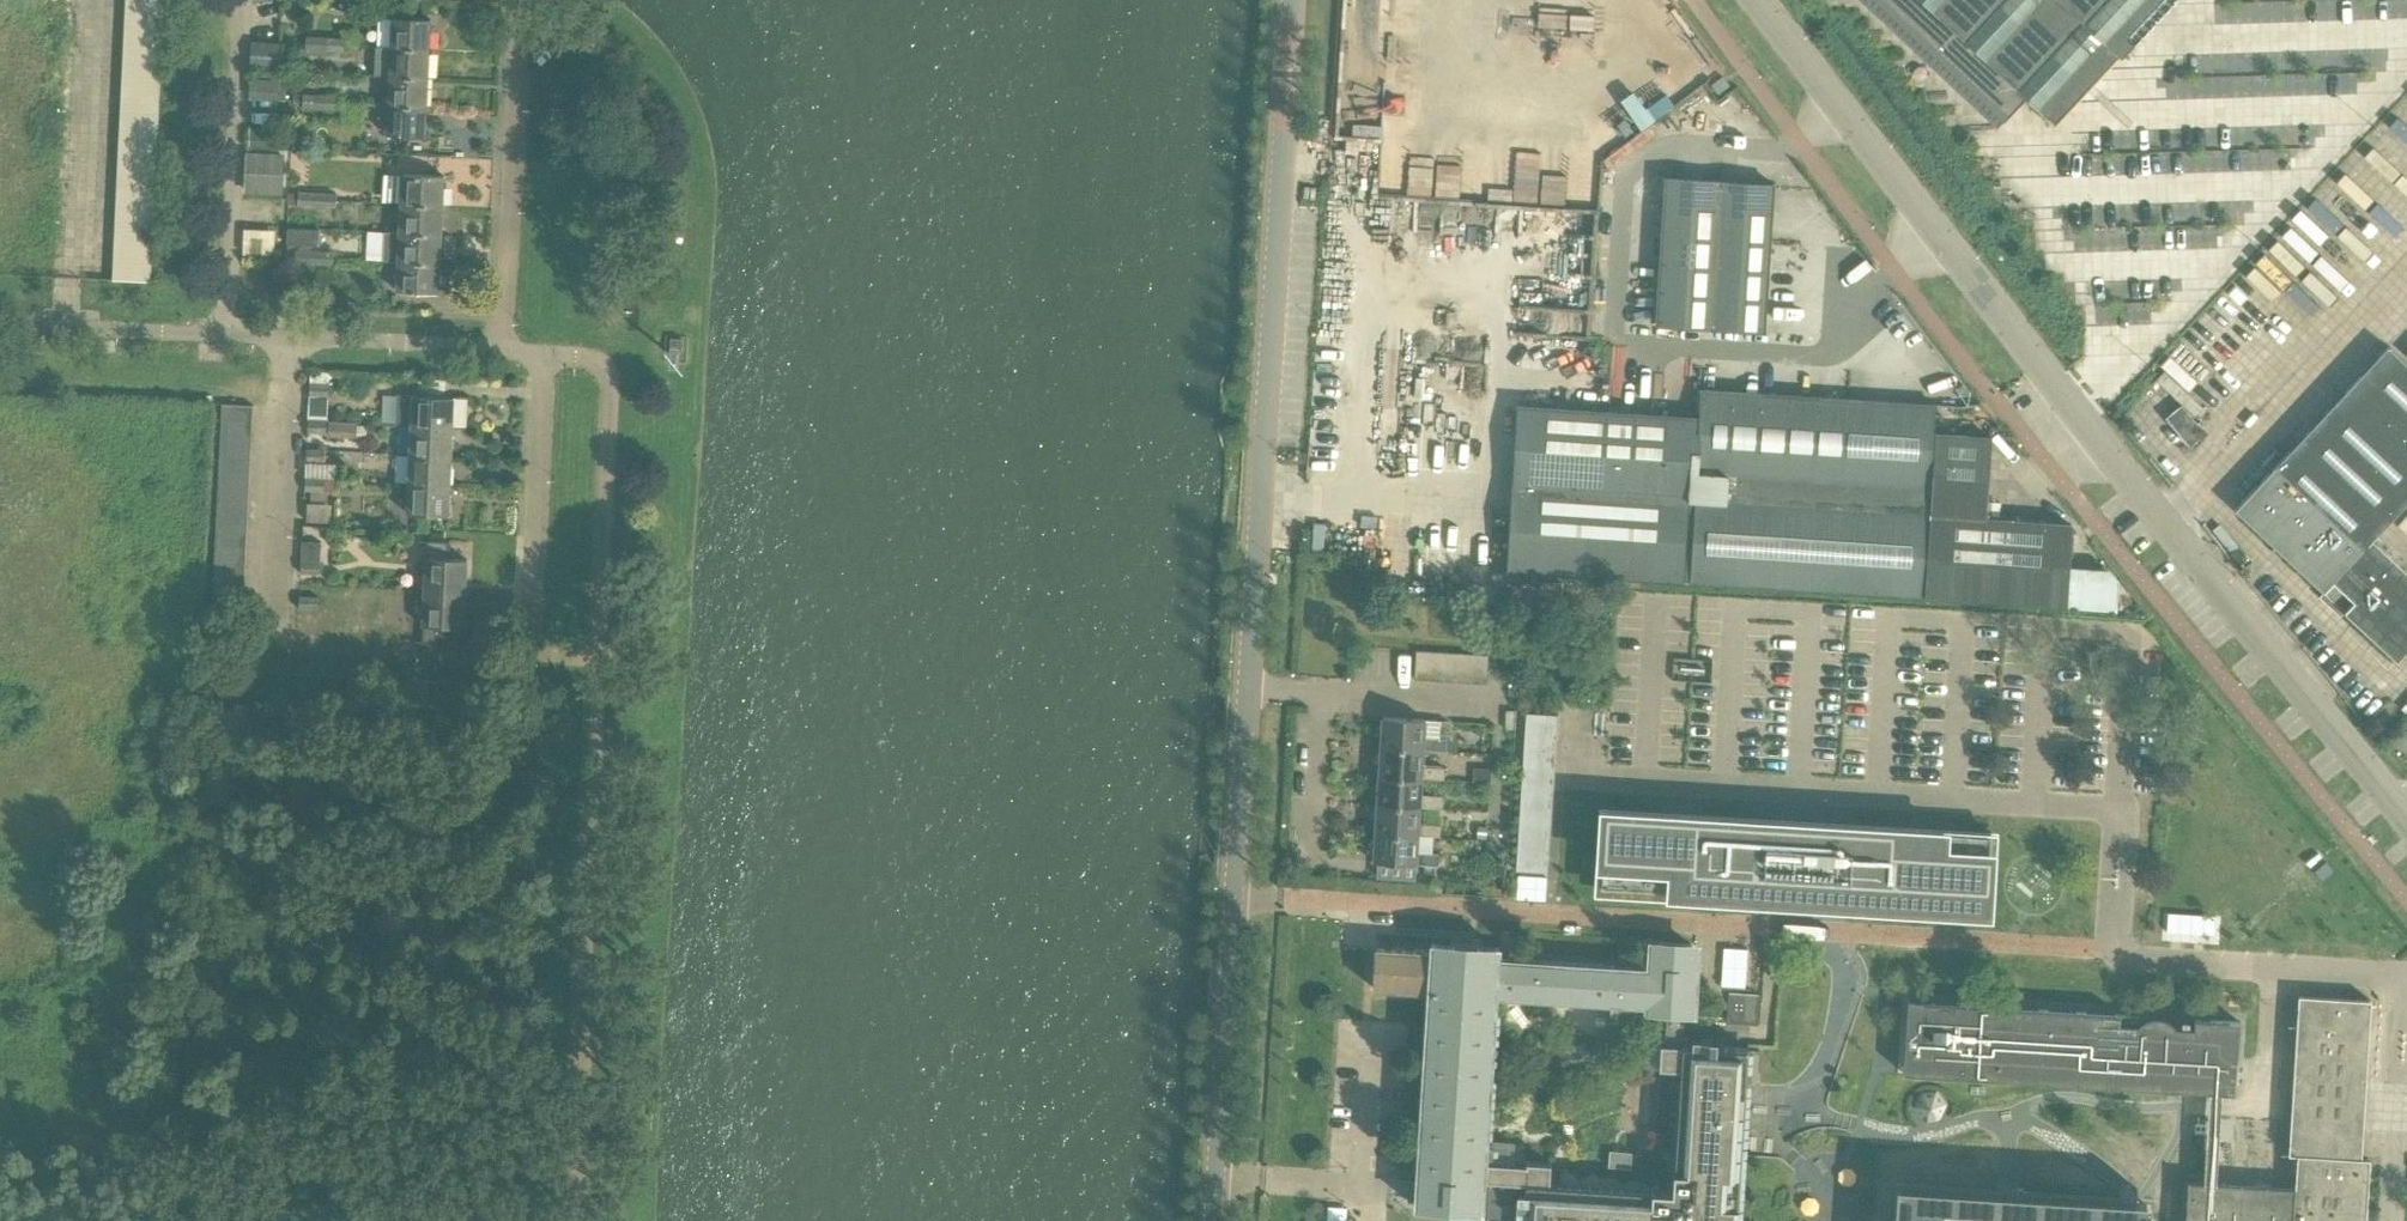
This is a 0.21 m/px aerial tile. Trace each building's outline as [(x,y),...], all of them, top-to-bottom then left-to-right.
[(112,280),(151,282),(155,189),(165,0),(125,0),(112,280)] [(1968,86),(2004,120),(2028,94),(2055,119),(2076,96),(2077,97),(2099,73),(2098,73),(2137,31),(2139,32),(2169,0),(1876,0),(1898,21),(1933,54),(1968,86)] [(393,18),(392,47),(430,49),(431,19),(393,18)] [(306,49),(323,50),(323,44),(327,44),(327,38),(306,37),(306,49)] [(323,44),(323,50),(344,51),(345,39),(327,38),(327,44),(323,44)] [(252,41),(251,67),(282,69),(283,43),(252,41)] [(374,76),(391,77),(428,78),(430,49),(392,47),(376,46),(374,76)] [(391,77),(389,106),(427,108),(428,78),(391,77)] [(303,107),(320,108),(321,102),(324,102),(324,96),(304,95),(303,107)] [(321,102),(320,108),(341,109),(342,97),(324,96),(324,102),(321,102)] [(427,108),(389,106),(388,135),(426,137),(427,108)] [(251,145),(267,146),(268,131),(251,130),(251,145)] [(247,193),(280,195),(283,157),(250,155),(247,193)] [(403,174),(402,204),(443,206),(444,176),(403,174)] [(1665,180),(1665,189),(1660,267),(1656,324),(1657,324),(1712,328),(1762,331),(1764,331),(1764,326),(1770,240),(1773,189),(1774,185),(1725,181),(1684,179),(1666,178),(1666,177),(1665,180)] [(298,206),(315,207),(316,200),(318,201),(318,194),(299,193),(298,206)] [(316,200),(315,207),(335,208),(336,195),(318,194),(318,201),(316,200)] [(402,204),(400,233),(441,235),(443,206),(402,204)] [(247,226),(246,249),(278,251),(279,228),(247,226)] [(287,229),(286,243),(319,245),(320,230),(287,229)] [(383,261),(399,262),(440,264),(441,235),(400,233),(385,232),(383,261)] [(295,264),(312,265),(313,259),(316,259),(316,253),(295,252),(295,264)] [(313,259),(312,265),(333,265),(333,253),(316,253),(316,259),(313,259)] [(440,264),(399,262),(397,291),(438,293),(440,264)] [(670,353),(682,353),(682,339),(671,338),(670,353)] [(2324,592),(2346,613),(2397,660),(2406,650),(2406,571),(2373,539),(2406,503),(2406,364),(2388,346),(2346,391),(2235,509),(2324,592)] [(311,382),(310,395),(329,396),(329,383),(311,382)] [(1508,570),(1921,597),(1932,433),(1934,405),(1934,404),(1907,403),(1850,399),(1791,395),(1754,393),(1715,391),(1703,390),(1702,390),(1700,417),(1519,405),(1519,407),(1514,485),(1509,557),(1508,570)] [(413,425),(452,427),(454,399),(454,398),(399,395),(398,424),(413,425)] [(1937,402),(1936,428),(1958,429),(1959,417),(1970,418),(1970,403),(1937,402)] [(223,405),(223,420),(253,421),(254,406),(222,404),(222,405),(223,405)] [(2182,405),(2167,417),(2190,445),(2204,433),(2182,405)] [(309,419),(308,432),(327,433),(328,420),(309,419)] [(223,420),(222,435),(252,436),(253,421),(223,420)] [(329,421),(329,431),(329,436),(366,438),(367,426),(357,425),(357,422),(329,421)] [(413,425),(411,455),(451,456),(452,428),(453,428),(453,427),(452,427),(413,425)] [(1932,433),(1921,597),(2066,607),(2068,578),(2072,525),(1985,519),(1990,437),(1932,433)] [(222,435),(221,450),(251,451),(252,436),(222,435)] [(308,449),(307,461),(324,462),(325,449),(308,449)] [(221,450),(220,464),(251,466),(251,451),(221,450)] [(411,455),(410,484),(450,486),(450,485),(451,457),(451,456),(411,455)] [(220,464),(220,479),(250,481),(251,466),(220,464)] [(306,478),(305,490),(324,491),(325,479),(306,478)] [(220,479),(219,494),(249,496),(250,481),(220,479)] [(450,486),(410,484),(408,512),(408,514),(449,516),(449,514),(448,514),(449,487),(450,487),(450,486)] [(219,494),(218,509),(248,511),(249,496),(219,494)] [(307,521),(331,522),(332,504),(307,503),(307,521)] [(218,509),(217,524),(248,526),(248,511),(218,509)] [(217,524),(217,539),(247,540),(248,526),(217,524)] [(217,539),(216,554),(246,555),(247,540),(217,539)] [(302,560),(302,572),(320,573),(320,561),(321,542),(303,541),(302,560)] [(427,559),(425,593),(465,594),(466,594),(466,593),(467,561),(467,560),(449,559),(450,542),(429,541),(428,558),(426,558),(426,559),(427,559)] [(216,554),(215,569),(246,570),(246,555),(216,554)] [(215,569),(215,583),(245,585),(246,570),(215,569)] [(2066,607),(2117,610),(2119,581),(2068,578),(2066,607)] [(215,583),(214,598),(244,600),(245,585),(215,583)] [(465,594),(425,593),(424,625),(423,625),(423,626),(424,626),(424,643),(445,644),(446,627),(464,628),(464,627),(465,594)] [(301,597),(300,609),(319,610),(319,597),(301,597)] [(244,600),(214,598),(213,613),(212,612),(212,614),(243,616),(244,600)] [(1416,650),(1416,651),(1415,679),(1487,683),(1489,655),(1416,650)] [(1713,660),(1673,658),(1672,680),(1711,683),(1713,660)] [(1516,871),(1548,873),(1558,715),(1526,713),(1516,871)] [(1382,735),(1381,746),(1424,749),(1446,751),(1447,739),(1425,738),(1426,719),(1383,717),(1383,724),(1376,729),(1382,735)] [(1447,739),(1446,751),(1458,752),(1459,740),(1447,739)] [(1380,764),(1379,775),(1422,778),(1444,780),(1445,768),(1423,766),(1424,749),(1381,746),(1381,752),(1374,758),(1380,764)] [(1472,782),(1490,783),(1491,769),(1473,767),(1472,782)] [(1378,793),(1378,803),(1420,807),(1442,808),(1443,796),(1421,795),(1422,778),(1379,775),(1379,781),(1373,787),(1378,793)] [(1376,821),(1376,832),(1419,836),(1441,837),(1441,825),(1419,824),(1420,807),(1378,803),(1377,810),(1371,815),(1376,821)] [(1614,810),(1610,886),(1685,891),(1685,886),(1706,887),(1705,892),(1903,904),(1904,899),(1924,901),(1924,906),(1999,910),(2004,834),(1929,829),(1928,834),(1908,833),(1908,828),(1710,816),(1710,821),(1689,819),(1690,814),(1614,810)] [(1419,836),(1376,832),(1375,838),(1369,844),(1375,850),(1374,861),(1439,866),(1440,854),(1418,852),(1419,836)] [(1740,1220),(1738,1220),(1738,1216),(1740,1217),(1741,1210),(1738,1210),(1744,1120),(1746,1082),(1826,1087),(1825,1095),(1839,1096),(1840,1088),(1903,1092),(1904,1073),(1904,1060),(1890,1059),(1889,1078),(1841,1075),(1841,1068),(1827,1067),(1827,1074),(1747,1069),(1749,1048),(1717,1046),(1717,1039),(1693,1038),(1692,1045),(1682,1044),(1685,1014),(1696,1015),(1700,953),(1691,944),(1658,942),(1649,950),(1648,967),(1500,958),(1501,947),(1481,946),(1481,940),(1452,938),(1452,944),(1431,943),(1431,951),(1376,947),(1373,989),(1428,993),(1414,1208),(1484,1212),(1485,1180),(1496,1180),(1495,1184),(1488,1184),(1487,1215),(1511,1216),(1513,1185),(1505,1185),(1505,1181),(1525,1182),(1524,1192),(1517,1191),(1516,1216),(1523,1217),(1522,1220),(1740,1220)] [(1729,992),(1727,1023),(1757,1025),(1759,994),(1729,992)] [(2188,1181),(2185,1220),(2365,1220),(2369,1159),(2361,1159),(2371,1000),(2299,996),(2289,1154),(2298,1155),(2296,1187),(2294,1187),(2294,1189),(2189,1182),(2189,1181),(2188,1181)] [(2189,1028),(2190,1021),(2182,1021),(2182,1028),(2176,1028),(2173,1023),(2168,1020),(2164,1018),(2158,1017),(2148,1016),(1978,1006),(1908,1001),(1908,1008),(1904,1060),(1904,1073),(2235,1093),(2236,1092),(2238,1059),(2240,1022),(2195,1019),(2194,1029),(2189,1028)] [(1920,1092),(1913,1108),(1923,1122),(1940,1120),(1947,1104),(1937,1090),(1920,1092)] [(1608,1166),(1630,1168),(1632,1152),(1610,1150),(1608,1166)] [(2019,1190),(1976,1187),(1947,1185),(1897,1182),(1897,1184),(1902,1184),(1899,1220),(2144,1220),(2146,1200),(2151,1200),(2151,1199),(2125,1197),(2096,1195),(2067,1193),(2019,1190)]
